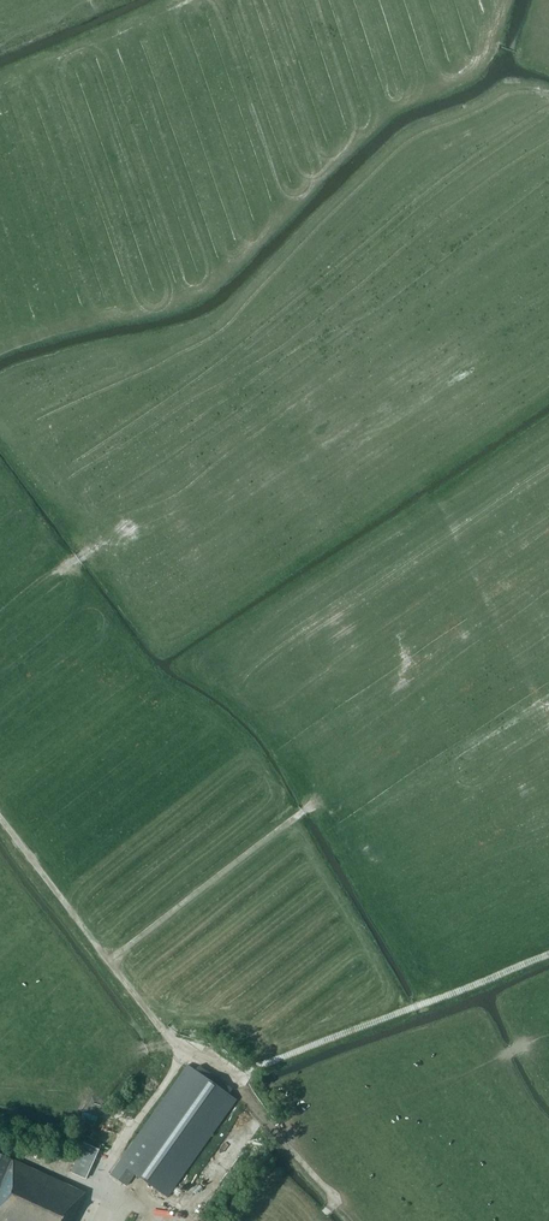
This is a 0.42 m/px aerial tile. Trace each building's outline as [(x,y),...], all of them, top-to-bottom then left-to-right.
[(127,1185),(135,1174),(167,1197),(236,1099),(187,1065),(110,1174),(127,1185)] [(68,1172),(85,1179),(99,1149),(82,1142),(68,1172)] [(84,1192),(0,1154),(0,1220),(71,1220),(84,1192)]
